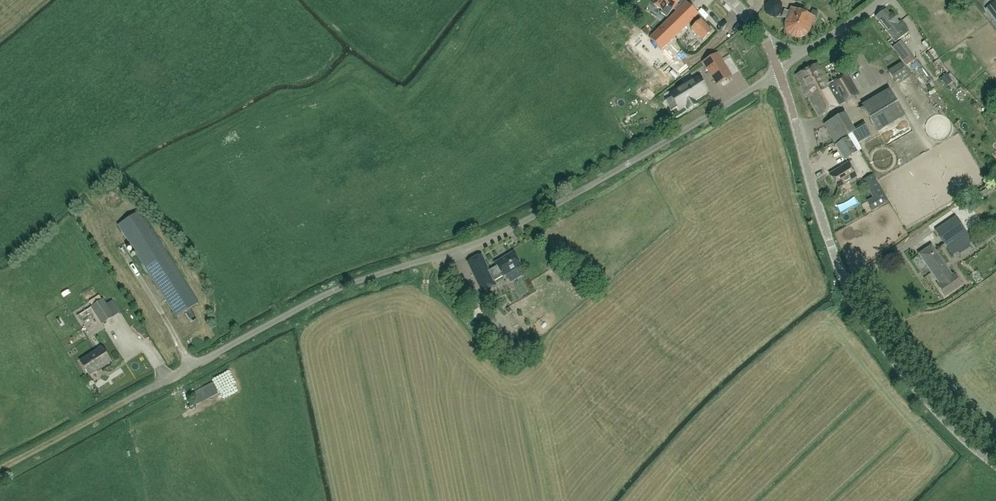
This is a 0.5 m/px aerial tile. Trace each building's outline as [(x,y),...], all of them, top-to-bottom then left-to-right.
[(651,4),(662,12),(667,5),(673,9),(676,12),(685,3),(682,0),(654,0),(651,4)] [(685,3),(676,12),(668,19),(680,31),(688,24),(692,28),(690,30),(701,41),(711,31),(700,20),(699,21),(694,17),(698,14),(686,2),(685,3)] [(986,13),(995,24),(995,5),(986,13)] [(791,35),(795,37),(799,37),(804,35),(807,32),(809,28),(813,18),(815,19),(818,12),(812,10),(809,16),(791,8),(789,12),(784,10),(781,17),(786,19),(785,23),(785,28),(787,32),(791,35)] [(885,10),(875,17),(891,38),(894,42),(908,32),(900,21),(898,23),(890,13),(889,15),(885,10)] [(661,50),(680,31),(668,19),(649,38),(661,50)] [(703,62),(716,84),(730,75),(720,60),(716,62),(712,57),(703,62)] [(915,60),(911,64),(925,81),(929,78),(915,60)] [(796,75),(820,116),(858,94),(846,74),(828,84),(816,63),(796,75)] [(907,74),(900,63),(887,71),(894,82),(907,74)] [(911,76),(904,78),(907,88),(915,85),(911,76)] [(671,97),(669,99),(674,107),(676,106),(678,109),(707,92),(698,77),(669,94),(671,97)] [(889,89),(883,93),(862,105),(878,132),(905,116),(889,89)] [(854,129),(845,113),(823,125),(833,143),(851,133),(852,134),(857,144),(871,136),(863,123),(854,129)] [(852,134),(835,145),(844,159),(861,149),(857,144),(852,134)] [(825,154),(835,150),(832,146),(823,150),(825,154)] [(847,163),(829,174),(837,188),(855,177),(851,170),(855,168),(851,161),(847,163)] [(872,175),(866,178),(879,199),(869,205),(872,211),(887,202),(872,175)] [(132,248),(176,317),(198,303),(154,234),(140,211),(117,225),(132,248)] [(946,245),(952,255),(972,241),(955,217),(934,230),(945,246),(946,245)] [(928,248),(919,254),(923,261),(939,284),(937,285),(945,297),(961,286),(953,274),(951,275),(936,252),(932,255),(928,248)] [(489,270),(481,254),(466,261),(481,292),(496,285),(494,281),(502,276),(521,266),(513,252),(494,263),(496,266),(489,270)] [(920,280),(925,290),(930,287),(925,277),(920,280)] [(103,299),(91,307),(102,324),(113,316),(103,299)] [(495,319),(487,313),(474,328),(482,335),(495,319)] [(516,347),(509,336),(500,341),(507,352),(516,347)] [(80,361),(89,375),(110,361),(101,348),(80,361)] [(218,394),(212,382),(189,394),(195,406),(218,394)]
